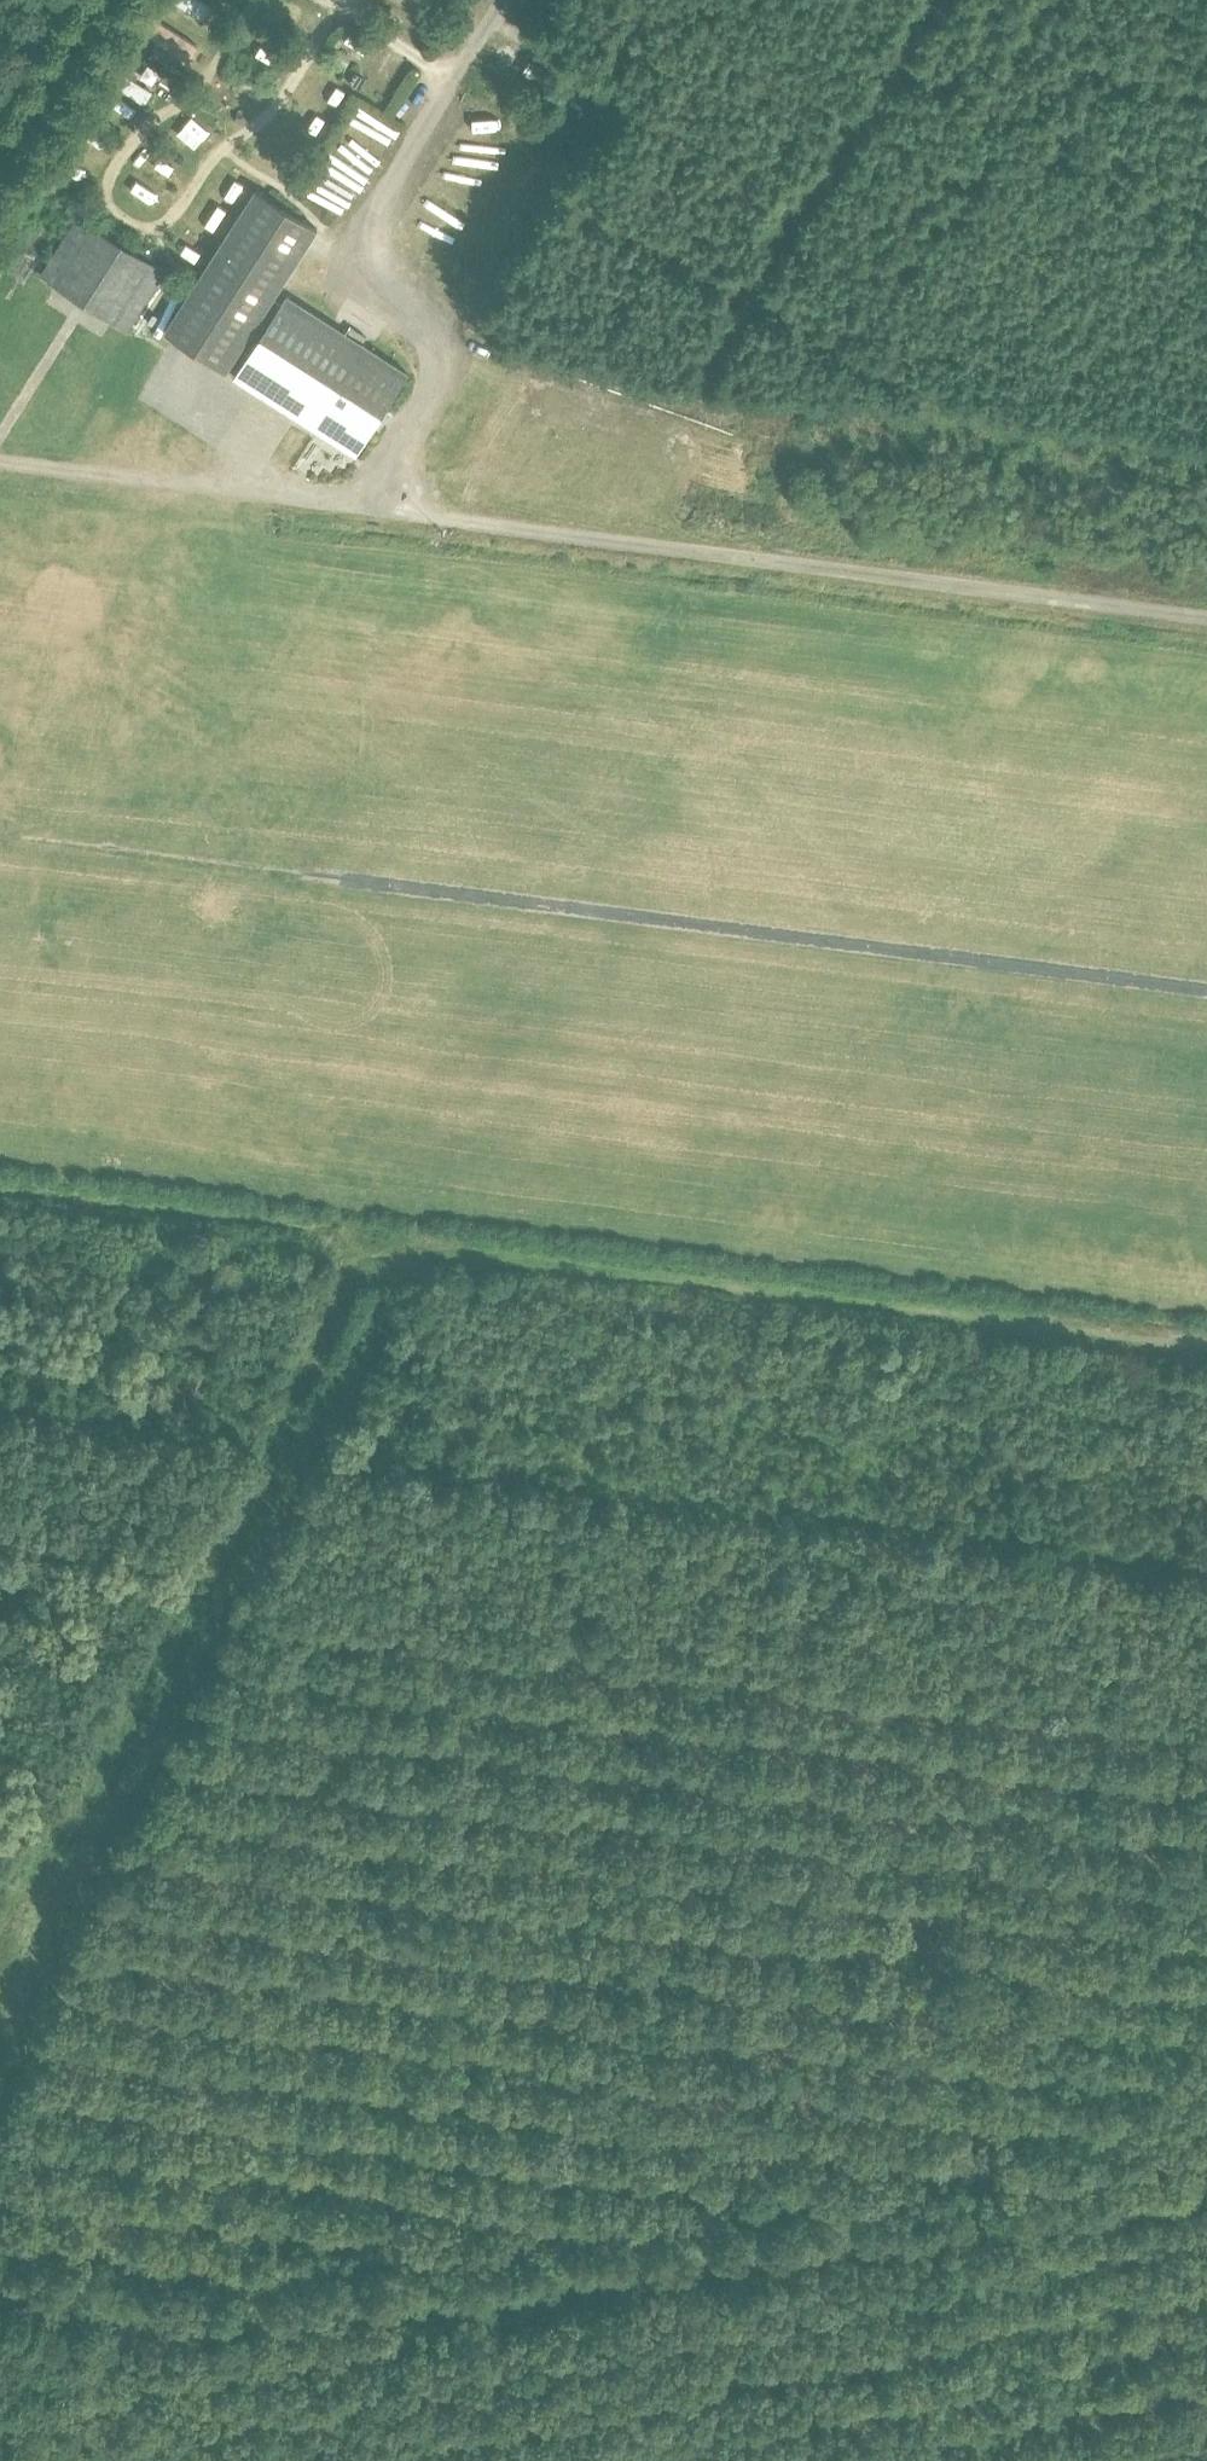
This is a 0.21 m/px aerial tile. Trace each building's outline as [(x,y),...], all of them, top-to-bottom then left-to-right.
[(157,36),(175,37),(176,18),(158,17),(157,36)] [(345,40),(365,52),(375,37),(355,25),(345,40)] [(524,73),(545,85),(552,75),(531,62),(524,73)] [(394,105),(411,114),(431,74),(413,66),(394,105)] [(123,88),(152,91),(154,75),(125,72),(123,88)] [(338,106),(351,84),(341,78),(328,100),(338,106)] [(473,107),(466,124),(493,136),(499,121),(504,123),(511,105),(488,95),(482,111),(473,107)] [(360,102),(355,111),(396,134),(401,125),(360,102)] [(204,144),(213,116),(194,110),(184,138),(204,144)] [(332,156),(309,187),(343,212),(366,181),(332,156)] [(137,186),(156,197),(164,182),(146,172),(137,186)] [(166,332),(227,372),(318,229),(257,190),(166,332)] [(43,275),(128,329),(168,267),(83,212),(43,275)] [(185,240),(200,252),(210,240),(194,228),(185,240)] [(235,377),(357,455),(410,373),(287,295),(235,377)]
